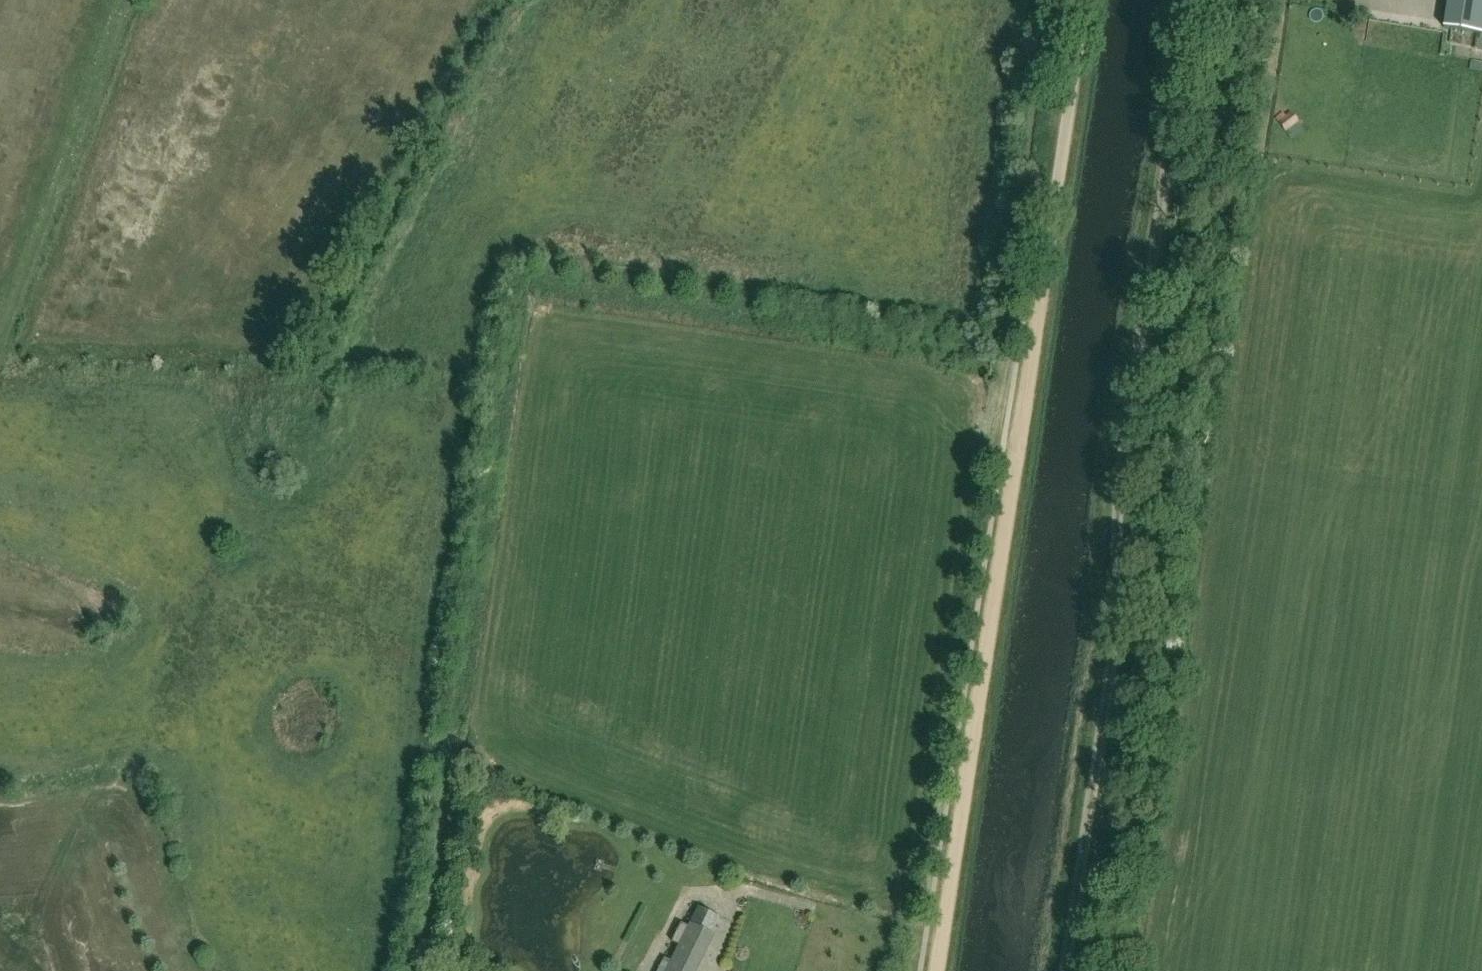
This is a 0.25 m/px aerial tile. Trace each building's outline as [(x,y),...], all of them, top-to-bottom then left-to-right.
[(1443,28),(1481,34),(1481,0),(1448,0),(1443,28)] [(1292,132),(1306,124),(1300,114),(1286,122),(1292,132)] [(720,924),(725,912),(712,907),(707,919),(720,924)] [(712,937),(689,925),(677,947),(669,964),(668,963),(666,966),(661,963),(657,970),(695,970),(712,937)]
